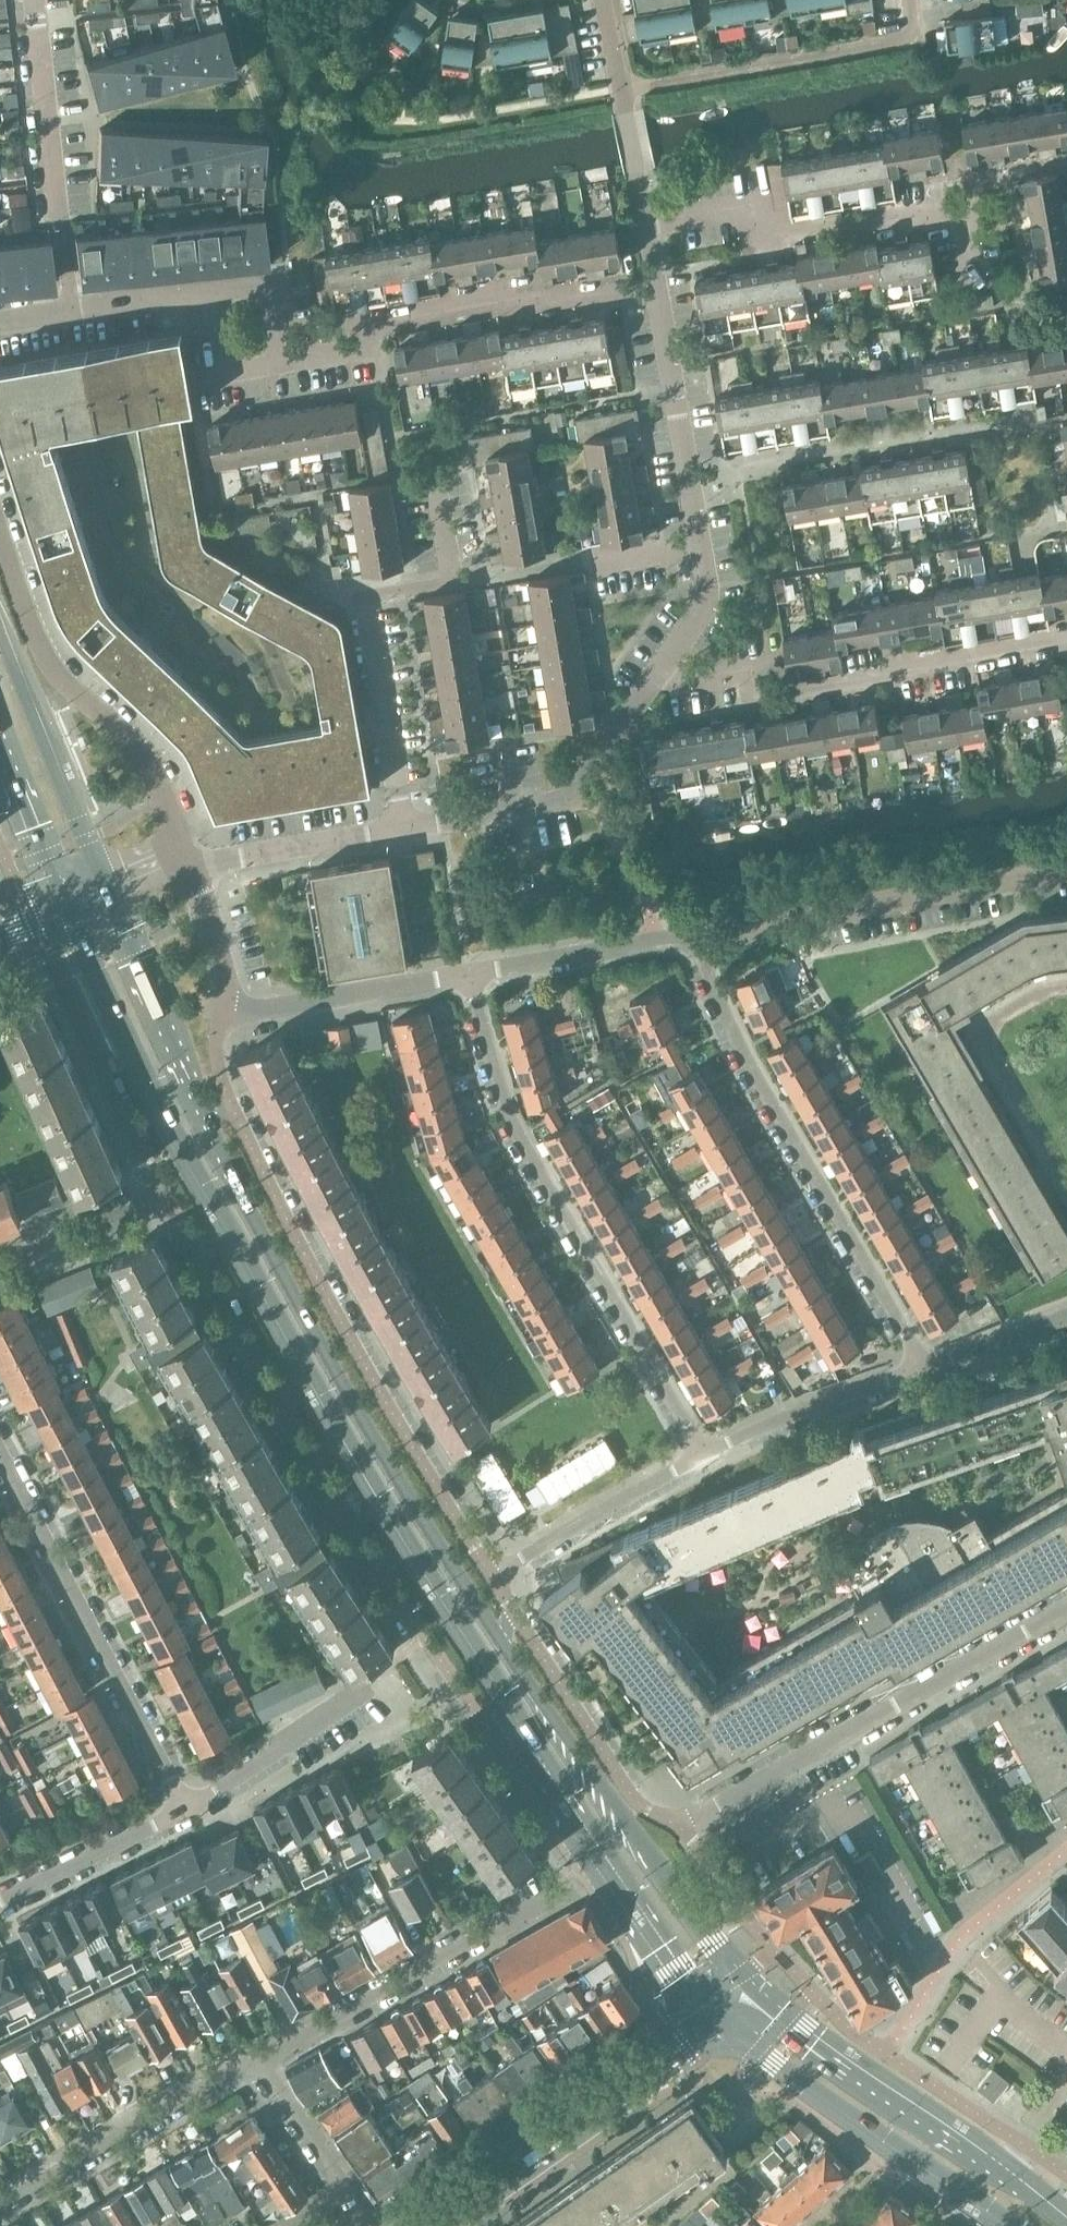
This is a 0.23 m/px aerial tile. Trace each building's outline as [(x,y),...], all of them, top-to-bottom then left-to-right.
[(97,1),(98,11),(110,9),(109,0),(107,0),(97,1)] [(431,5),(424,0),(411,0),(387,33),(411,50),(436,15),(428,10),(431,5)] [(663,0),(634,0),(636,10),(623,13),(629,40),(641,38),(641,39),(669,34),(663,0)] [(669,34),(707,27),(702,0),(663,0),(669,34)] [(707,27),(744,21),(741,0),(702,0),(707,27)] [(744,21),(782,14),(779,0),(741,0),(744,21)] [(782,14),(820,7),(818,0),(779,0),(782,14)] [(847,2),(849,14),(874,10),(873,0),(860,0),(847,2)] [(98,11),(97,1),(86,2),(87,12),(98,11)] [(235,69),(216,1),(191,4),(194,13),(199,31),(200,31),(212,75),(235,69)] [(991,2),(963,5),(964,18),(950,19),(951,29),(946,29),(948,49),(1007,42),(1009,39),(1007,16),(1003,13),(992,15),(991,2)] [(546,7),(546,8),(548,19),(572,15),(569,3),(546,7)] [(194,13),(191,4),(181,5),(182,15),(194,13)] [(550,31),(548,19),(546,8),(544,8),(544,7),(542,8),(543,9),(544,9),(545,13),(536,14),(535,9),(516,12),(525,60),(553,55),(552,54),(554,54),(552,42),(550,31)] [(147,22),(159,20),(158,11),(146,12),(147,22)] [(147,22),(146,12),(135,13),(136,23),(147,22)] [(497,65),(525,60),(516,12),(498,15),(499,21),(489,22),(491,30),(483,32),(481,32),(476,65),(478,65),(496,62),(497,65)] [(548,19),(550,31),(574,27),(572,15),(548,19)] [(100,27),(112,26),(111,16),(99,17),(100,27)] [(458,21),(449,20),(443,63),(471,67),(478,19),(459,16),(458,21)] [(89,28),(100,27),(99,17),(88,18),(89,28)] [(865,33),(877,31),(875,19),(863,22),(865,33)] [(550,31),(552,42),(576,38),(574,27),(550,31)] [(199,31),(177,37),(189,81),(212,75),(200,31),(199,31)] [(786,36),(788,46),(799,44),(797,34),(786,36)] [(177,37),(154,43),(166,87),(189,81),(177,37)] [(554,55),(564,53),(577,50),(578,50),(576,38),(552,42),(554,54),(554,55)] [(770,40),(771,49),(782,48),(781,38),(770,40)] [(154,43),(131,50),(144,94),(166,87),(154,43)] [(700,51),(702,62),(713,60),(711,49),(700,51)] [(131,50),(109,56),(121,100),(144,94),(131,50)] [(577,50),(564,53),(570,86),(584,83),(577,50)] [(109,56),(85,62),(97,106),(121,100),(109,56)] [(9,85),(7,75),(0,75),(0,86),(9,85)] [(0,86),(0,98),(10,97),(9,85),(0,86)] [(403,85),(399,95),(409,99),(413,89),(403,85)] [(4,106),(6,126),(18,124),(16,105),(4,106)] [(1041,111),(1049,156),(1057,155),(1055,142),(1066,140),(1066,107),(1041,111)] [(1041,111),(1015,116),(1021,148),(1038,145),(1040,158),(1049,156),(1041,111)] [(1015,116),(989,120),(997,165),(1006,164),(1003,151),(1021,148),(1015,116)] [(997,165),(989,120),(963,125),(968,157),(970,157),(970,156),(986,154),(989,167),(997,165)] [(18,124),(6,126),(7,137),(19,136),(18,124)] [(124,129),(123,129),(99,128),(97,174),(122,175),(124,129)] [(148,130),(124,129),(122,175),(146,176),(148,130)] [(938,129),(911,133),(919,179),(928,177),(925,164),(943,161),(938,129)] [(171,131),(148,130),(146,176),(169,177),(171,131)] [(195,132),(171,131),(169,177),(193,178),(195,132)] [(218,134),(195,132),(193,178),(216,179),(218,134)] [(885,138),(886,144),(890,170),(891,170),(908,167),(910,180),(919,179),(911,133),(885,138)] [(242,135),(241,135),(218,134),(216,179),(239,180),(240,180),(242,135)] [(265,136),(242,135),(240,180),(239,180),(238,193),(238,203),(238,206),(262,207),(265,136)] [(866,142),(859,143),(866,181),(871,180),(875,201),(896,197),(891,170),(890,170),(886,144),(867,147),(866,142)] [(12,163),(21,163),(22,162),(20,143),(10,144),(12,163)] [(854,149),(835,152),(844,206),(865,203),(861,182),(866,181),(859,143),(853,144),(854,149)] [(814,151),(808,152),(814,189),(819,188),(823,210),(844,206),(835,152),(815,156),(814,151)] [(782,161),(790,207),(791,215),(813,212),(809,190),(814,189),(808,152),(802,153),(803,158),(782,161)] [(784,208),(790,207),(782,161),(776,163),(784,208)] [(22,162),(21,163),(12,163),(6,164),(7,176),(23,175),(22,162)] [(776,209),(784,208),(776,163),(768,164),(776,209)] [(1016,198),(1018,207),(1063,199),(1058,172),(1026,178),(1026,180),(1029,196),(1016,198)] [(871,180),(866,181),(861,182),(865,203),(875,201),(871,180)] [(819,188),(814,189),(809,190),(813,212),(823,210),(819,188)] [(216,189),(203,190),(205,200),(215,199),(216,189)] [(9,206),(11,206),(22,205),(25,204),(24,191),(8,193),(9,206)] [(168,194),(169,204),(180,203),(179,193),(168,194)] [(227,204),(232,203),(238,203),(238,193),(226,194),(227,204)] [(169,204),(168,194),(156,195),(157,205),(169,204)] [(132,198),(120,199),(121,209),(133,208),(132,198)] [(110,210),(121,209),(120,199),(109,201),(110,210)] [(1035,230),(1066,225),(1066,224),(1063,199),(1018,207),(1019,215),(1032,213),(1035,230)] [(215,214),(223,214),(222,204),(214,205),(215,214)] [(24,222),(22,205),(11,206),(13,224),(24,222)] [(268,263),(263,213),(262,207),(238,206),(237,207),(239,218),(240,218),(245,265),(268,263)] [(192,217),(199,216),(198,207),(191,208),(192,217)] [(169,220),(176,219),(175,210),(168,210),(169,220)] [(145,222),(152,221),(153,221),(152,212),(144,213),(145,222)] [(128,215),(121,216),(122,225),(129,224),(128,215)] [(105,217),(98,218),(99,227),(106,227),(105,217)] [(240,218),(239,218),(216,220),(221,268),(245,265),(240,218)] [(216,220),(193,223),(198,271),(221,268),(216,220)] [(193,223),(169,225),(175,273),(198,271),(193,223)] [(169,225),(146,228),(151,276),(175,273),(169,225)] [(536,225),(509,230),(517,275),(525,273),(523,260),(540,257),(542,274),(543,273),(545,286),(554,285),(552,272),(569,269),(564,237),(538,241),(536,225)] [(1027,258),(1066,251),(1066,225),(1035,230),(1038,248),(1025,250),(1027,258)] [(48,228),(40,229),(41,240),(18,242),(24,290),(55,287),(50,239),(49,239),(48,228)] [(146,228),(123,231),(128,278),(151,276),(146,228)] [(616,228),(589,232),(597,277),(606,276),(603,263),(620,260),(620,261),(622,261),(616,228)] [(326,255),(334,300),(335,309),(357,305),(353,283),(359,283),(352,245),(350,230),(343,231),(347,251),(326,255)] [(509,230),(483,234),(489,266),(506,263),(508,276),(517,275),(509,230)] [(123,231),(99,233),(104,281),(128,278),(123,231)] [(589,232),(564,237),(569,269),(586,266),(589,279),(597,277),(589,232)] [(99,233),(74,236),(79,278),(80,284),(104,281),(99,233)] [(857,233),(848,235),(856,280),(881,276),(886,303),(913,298),(902,237),(897,238),(898,245),(878,249),(877,242),(875,242),(876,243),(859,246),(857,233)] [(483,234),(457,238),(465,284),(474,282),(471,269),(489,266),(483,234)] [(410,235),(404,236),(410,274),(415,273),(418,294),(440,291),(438,275),(432,243),(431,237),(411,240),(410,235)] [(842,249),(825,252),(831,284),(856,280),(848,235),(840,236),(842,249)] [(398,243),(379,246),(388,300),(409,296),(405,275),(410,274),(404,236),(397,237),(398,243)] [(908,236),(902,237),(913,298),(939,293),(930,240),(909,244),(908,236)] [(457,238),(432,243),(438,275),(454,272),(456,285),(465,284),(457,238)] [(0,244),(0,290),(0,293),(24,290),(18,242),(0,244)] [(798,257),(799,262),(804,289),(805,289),(831,284),(825,252),(808,255),(806,242),(797,244),(799,257),(798,257)] [(358,244),(352,245),(359,283),(363,282),(367,303),(388,300),(379,246),(359,249),(358,244)] [(1027,258),(1028,267),(1041,265),(1044,281),(1043,281),(1043,283),(1066,279),(1066,251),(1027,258)] [(328,301),(334,300),(326,255),(320,256),(328,301)] [(320,303),(328,301),(320,256),(312,257),(320,303)] [(769,268),(748,271),(757,325),(784,320),(773,259),(767,260),(769,268)] [(778,259),(773,259),(784,320),(810,316),(805,289),(804,289),(799,262),(779,266),(778,259)] [(726,267),(721,268),(731,329),(757,325),(748,271),(728,275),(726,267)] [(731,329),(721,268),(716,269),(717,276),(696,280),(705,334),(731,329)] [(415,273),(410,274),(405,275),(409,296),(418,294),(415,273)] [(363,282),(359,283),(353,283),(357,305),(367,303),(363,282)] [(941,303),(943,315),(995,306),(993,294),(941,303)] [(582,314),(577,315),(588,376),(614,372),(606,327),(605,318),(584,322),(582,314)] [(573,323),(553,327),(562,381),(588,376),(577,315),(572,316),(573,323)] [(479,367),(505,363),(506,362),(501,336),(500,329),(499,329),(499,330),(482,333),(480,320),(472,322),(479,367)] [(454,371),(479,367),(472,322),(463,323),(465,336),(448,339),(454,371)] [(531,323),(526,324),(536,385),(562,381),(553,327),(532,331),(531,323)] [(506,362),(505,363),(509,390),(536,385),(526,324),(520,325),(522,332),(501,336),(506,362)] [(620,324),(612,326),(620,371),(628,369),(620,324)] [(612,326),(606,327),(614,372),(620,371),(612,326)] [(900,327),(891,329),(893,341),(902,340),(900,327)] [(428,376),(454,371),(448,339),(431,342),(429,329),(420,331),(428,376)] [(893,341),(891,329),(883,330),(885,343),(893,341)] [(401,380),(428,376),(420,331),(411,332),(414,345),(396,348),(401,380)] [(848,336),(840,337),(842,350),(850,349),(848,336)] [(54,433),(54,432),(55,431),(137,417),(180,409),(168,337),(0,366),(0,420),(55,594),(60,608),(68,622),(77,635),(87,647),(180,739),(182,741),(184,743),(186,746),(188,748),(252,737),(249,737),(247,737),(245,736),(243,734),(117,610),(111,602),(106,594),(101,584),(54,433)] [(842,350),(840,337),(831,339),(833,352),(842,350)] [(989,350),(975,352),(985,406),(1017,401),(1013,377),(1014,377),(1012,361),(1004,362),(1002,352),(1003,352),(1002,348),(1000,337),(987,339),(989,350)] [(1055,345),(1060,377),(1066,376),(1066,343),(1055,345)] [(960,344),(948,346),(959,411),(985,406),(975,352),(962,355),(960,344)] [(1026,344),(1002,348),(1003,352),(1002,352),(1004,362),(1012,361),(1014,377),(1013,377),(1017,401),(1035,398),(1026,344)] [(1028,344),(1026,344),(1035,398),(1036,399),(1037,398),(1034,382),(1060,377),(1055,345),(1029,349),(1028,344)] [(923,362),(924,367),(930,401),(932,415),(959,411),(948,346),(936,348),(937,359),(923,362)] [(924,367),(898,372),(904,404),(929,399),(929,401),(930,401),(924,367)] [(804,370),(792,373),(803,437),(830,433),(827,418),(822,385),(821,379),(806,382),(804,370)] [(898,372),(873,376),(878,408),(904,404),(898,372)] [(782,386),(768,388),(777,442),(803,437),(792,373),(780,375),(782,386)] [(873,376),(847,380),(853,413),(878,408),(873,376)] [(753,379),(741,381),(752,446),(777,442),(768,388),(754,390),(753,379)] [(847,380),(822,385),(827,418),(828,418),(827,417),(853,413),(847,380)] [(752,446),(741,381),(729,383),(731,395),(716,397),(725,451),(752,446)] [(356,400),(335,403),(342,443),(363,440),(356,400)] [(335,403),(314,407),(321,447),(342,443),(335,403)] [(1036,405),(1039,418),(1047,417),(1045,404),(1036,405)] [(314,407),(293,410),(300,450),(321,447),(314,407)] [(575,418),(579,441),(586,439),(641,430),(637,408),(575,418)] [(180,409),(137,417),(162,560),(162,562),(163,564),(164,567),(166,569),(167,572),(169,574),(172,576),(175,578),(303,647),(305,648),(307,650),(309,652),(311,654),(312,656),(313,659),(314,661),(325,723),(324,724),(324,725),(252,737),(188,748),(189,751),(190,753),(214,809),(371,782),(343,625),(343,624),(342,622),(342,620),(341,619),(339,617),(338,616),(336,614),(211,548),(208,545),(207,544),(205,542),(204,540),(204,539),(203,537),(203,535),(180,409)] [(364,413),(375,477),(374,477),(375,478),(389,476),(378,409),(363,412),(363,413),(364,413)] [(293,410),(272,414),(279,454),(300,450),(293,410)] [(272,414),(251,418),(259,458),(279,454),(272,414)] [(251,418),(231,421),(238,461),(259,458),(251,418)] [(238,461),(231,421),(210,425),(217,465),(238,461)] [(1055,451),(1066,448),(1066,421),(1063,422),(1066,440),(1053,442),(1055,451)] [(469,436),(473,458),(528,449),(535,448),(531,426),(469,436)] [(586,439),(593,478),(648,471),(647,463),(631,466),(627,439),(642,436),(641,430),(586,439)] [(862,473),(868,505),(870,522),(872,522),(872,521),(975,503),(967,458),(966,449),(944,453),(943,446),(933,448),(934,455),(893,462),(892,455),(881,457),(882,464),(862,467),(863,473),(862,473)] [(1055,451),(1056,459),(1066,457),(1066,448),(1055,451)] [(479,492),(480,499),(535,490),(528,449),(473,458),(475,465),(490,463),(494,490),(479,492)] [(981,456),(967,458),(975,503),(989,501),(981,456)] [(842,510),(868,505),(862,473),(863,473),(862,467),(860,460),(852,462),(854,474),(837,477),(842,510)] [(816,514),(842,510),(837,477),(819,480),(817,467),(809,469),(816,514)] [(790,519),(816,514),(809,469),(800,470),(802,483),(784,486),(790,519)] [(648,471),(593,478),(600,521),(655,512),(654,505),(639,507),(634,480),(649,478),(648,471)] [(350,488),(354,509),(394,502),(390,481),(350,488)] [(488,541),(503,538),(542,531),(535,490),(480,499),(482,506),(497,504),(501,531),(486,533),(488,541)] [(252,491),(243,493),(245,506),(255,504),(252,491)] [(245,506),(243,493),(235,494),(237,507),(245,506)] [(354,509),(357,530),(397,523),(394,502),(354,509)] [(642,528),(640,515),(600,521),(604,543),(643,536),(643,535),(658,533),(657,525),(642,528)] [(357,530),(361,551),(401,544),(397,523),(357,530)] [(542,531),(503,538),(505,551),(490,554),(491,561),(506,559),(506,560),(546,553),(542,531)] [(401,544),(361,551),(365,572),(405,565),(401,544)] [(961,547),(962,556),(982,553),(980,544),(961,547)] [(912,555),(904,557),(906,570),(915,568),(912,555)] [(906,570),(904,557),(895,558),(898,571),(906,570)] [(861,564),(852,566),(854,579),(863,577),(861,564)] [(1002,578),(988,581),(997,634),(1030,629),(1026,605),(1027,605),(1024,589),(1017,590),(1016,580),(1016,576),(1015,576),(1013,565),(1000,567),(1002,578)] [(854,579),(852,566),(844,567),(846,580),(854,579)] [(986,570),(960,574),(971,639),(997,634),(988,581),(986,570)] [(530,580),(533,602),(573,595),(571,581),(586,579),(585,572),(570,574),(570,573),(530,580)] [(1038,572),(1016,576),(1016,580),(1017,590),(1024,589),(1027,605),(1026,605),(1030,629),(1048,626),(1038,572)] [(1038,572),(1048,626),(1048,627),(1050,626),(1047,610),(1064,607),(1066,620),(1066,619),(1066,575),(1066,573),(1041,578),(1040,572),(1038,572)] [(937,596),(942,628),(942,629),(945,643),(971,639),(960,574),(948,576),(950,587),(936,590),(937,596)] [(774,578),(776,591),(778,602),(787,600),(783,577),(774,578)] [(427,606),(429,619),(469,613),(465,591),(425,598),(425,599),(410,601),(412,608),(427,606)] [(533,602),(537,622),(592,613),(591,606),(576,608),(573,595),(533,602)] [(937,596),(911,600),(916,632),(942,628),(937,596)] [(911,600),(885,604),(891,637),(916,632),(911,600)] [(885,604),(860,609),(865,641),(891,637),(885,604)] [(833,613),(836,629),(837,629),(839,645),(840,645),(865,641),(860,609),(833,613)] [(416,636),(417,643),(473,633),(469,613),(429,619),(431,633),(416,636)] [(537,622),(541,643),(580,636),(578,623),(593,620),(592,613),(537,622)] [(836,629),(810,634),(818,679),(827,677),(825,665),(841,662),(841,663),(843,663),(840,647),(840,645),(839,645),(837,629),(836,629)] [(434,647),(436,661),(476,654),(473,633),(417,643),(419,650),(434,647)] [(818,679),(810,634),(784,638),(790,671),(791,671),(791,670),(808,667),(810,680),(818,679)] [(541,643),(544,664),(599,654),(598,647),(583,650),(580,636),(541,643)] [(423,677),(424,684),(480,675),(476,654),(436,661),(438,674),(423,677)] [(544,664),(548,684),(587,677),(585,664),(600,661),(599,654),(544,664)] [(1048,674),(1031,677),(1036,709),(1063,704),(1057,672),(1055,659),(1046,661),(1048,674)] [(1011,667),(1003,668),(1011,713),(1036,709),(1031,677),(1014,680),(1011,667)] [(981,700),(981,702),(982,702),(984,718),(985,718),(1011,713),(1003,668),(994,670),(996,682),(980,685),(980,684),(978,684),(981,700)] [(441,688),(443,702),(483,695),(480,675),(424,684),(426,691),(441,688)] [(548,684),(551,705),(606,695),(605,688),(590,691),(587,677),(548,684)] [(962,692),(954,693),(961,738),(988,734),(985,718),(984,718),(982,702),(981,702),(964,705),(962,692)] [(947,708),(930,711),(936,743),(961,738),(954,693),(945,695),(947,708)] [(430,718),(431,725),(487,716),(483,695),(443,702),(445,716),(430,718)] [(606,695),(551,705),(555,726),(595,720),(592,705),(607,703),(606,695)] [(830,698),(821,699),(829,745),(855,740),(849,708),(832,711),(830,698)] [(815,714),(798,717),(803,749),(829,745),(821,699),(812,701),(815,714)] [(876,703),(849,708),(855,740),(881,736),(876,703)] [(778,707),(770,708),(777,753),(803,749),(798,717),(780,720),(778,707)] [(746,724),(752,758),(777,753),(770,708),(761,710),(763,723),(747,725),(746,724)] [(936,743),(930,711),(903,715),(909,747),(936,743)] [(487,716),(431,725),(433,732),(448,730),(450,744),(490,737),(487,716)] [(723,716),(718,717),(728,778),(755,773),(752,758),(746,724),(745,720),(724,723),(723,716)] [(714,725),(693,729),(702,782),(728,778),(718,717),(712,718),(714,725)] [(671,725),(666,726),(676,787),(702,782),(693,729),(672,732),(671,725)] [(640,738),(642,746),(650,791),(676,787),(666,726),(661,727),(662,734),(640,738)] [(887,746),(905,739),(901,728),(883,735),(887,746)] [(904,745),(896,746),(898,759),(907,758),(904,745)] [(642,746),(636,747),(644,792),(650,791),(642,746)] [(898,759),(896,746),(887,748),(889,761),(898,759)] [(644,792),(636,747),(628,748),(636,793),(644,792)] [(404,854),(406,869),(436,864),(434,849),(404,854)] [(313,870),(330,975),(409,962),(391,857),(313,870)] [(941,1012),(953,1006),(952,1005),(963,999),(968,1009),(1036,969),(1041,967),(1045,966),(1066,963),(1066,918),(1031,922),(1026,923),(1022,925),(945,970),(947,972),(927,984),(927,983),(925,984),(924,983),(885,1005),(1044,1277),(1066,1263),(1066,1227),(941,1012)] [(737,982),(746,1004),(776,991),(766,969),(737,982)] [(794,978),(782,984),(786,992),(798,986),(794,978)] [(23,1069),(67,1049),(39,985),(13,997),(11,991),(0,996),(0,1001),(0,1002),(0,1019),(23,1069)] [(630,1001),(640,1023),(669,1010),(660,988),(630,1001)] [(771,1028),(773,1032),(781,1027),(781,1026),(790,1022),(776,991),(746,1004),(756,1026),(768,1021),(771,1028)] [(595,1012),(602,1038),(615,1034),(607,1008),(595,1012)] [(504,1018),(511,1041),(542,1031),(536,1009),(504,1018)] [(394,1020),(407,1064),(442,1054),(437,1037),(441,1036),(438,1026),(434,1027),(429,1010),(394,1020)] [(665,1056),(667,1061),(676,1057),(674,1052),(667,1037),(679,1032),(669,1010),(640,1023),(649,1045),(658,1041),(665,1056)] [(574,1017),(561,1021),(564,1031),(577,1027),(574,1017)] [(378,1020),(365,1022),(369,1047),(382,1045),(378,1020)] [(564,1031),(561,1021),(549,1024),(552,1035),(564,1031)] [(352,1024),(356,1049),(369,1047),(365,1022),(352,1024)] [(630,1022),(618,1027),(622,1035),(634,1030),(630,1022)] [(332,1027),(335,1047),(351,1044),(348,1025),(332,1027)] [(784,1032),(781,1027),(773,1032),(775,1037),(780,1045),(769,1051),(780,1071),(808,1055),(797,1035),(788,1040),(784,1032)] [(328,1028),(315,1030),(319,1056),(332,1054),(328,1028)] [(315,1030),(301,1032),(306,1058),(319,1056),(315,1030)] [(511,1041),(517,1063),(549,1054),(542,1031),(511,1041)] [(243,1054),(258,1087),(298,1068),(282,1035),(243,1054)] [(825,1040),(813,1047),(818,1054),(829,1048),(825,1040)] [(23,1069),(51,1132),(96,1112),(67,1049),(23,1069)] [(407,1064),(419,1106),(454,1096),(450,1080),(453,1079),(450,1069),(447,1070),(442,1054),(407,1064)] [(517,1063),(524,1085),(556,1076),(549,1054),(517,1063)] [(780,1071),(792,1091),(820,1075),(808,1055),(780,1071)] [(671,1104),(674,1108),(681,1104),(682,1105),(700,1095),(701,1097),(706,1094),(704,1090),(709,1087),(698,1069),(689,1073),(681,1059),(678,1060),(676,1057),(667,1061),(669,1065),(651,1074),(669,1106),(671,1104)] [(575,1066),(562,1069),(565,1077),(577,1074),(575,1066)] [(324,1124),(308,1088),(298,1068),(258,1087),(286,1143),(324,1124)] [(860,1074),(849,1081),(853,1088),(864,1082),(860,1074)] [(792,1091),(803,1111),(831,1095),(820,1075),(792,1091)] [(540,1105),(548,1117),(558,1111),(552,1101),(562,1098),(556,1076),(524,1085),(531,1108),(540,1105)] [(853,1088),(849,1081),(837,1087),(842,1095),(853,1088)] [(682,1105),(693,1124),(721,1108),(709,1087),(704,1090),(706,1094),(701,1097),(700,1095),(682,1105)] [(803,1111),(815,1131),(843,1115),(831,1095),(803,1111)] [(419,1106),(433,1155),(467,1139),(462,1122),(465,1121),(463,1112),(459,1113),(454,1096),(419,1106)] [(642,1105),(630,1113),(639,1128),(652,1121),(642,1105)] [(672,1106),(660,1112),(665,1120),(676,1113),(672,1106)] [(693,1124),(704,1144),(732,1128),(721,1108),(693,1124)] [(561,1114),(558,1111),(548,1117),(555,1130),(546,1135),(558,1155),(586,1138),(574,1118),(566,1123),(561,1114)] [(96,1112),(51,1132),(80,1196),(124,1176),(96,1112)] [(883,1114),(872,1120),(876,1128),(887,1121),(883,1114)] [(815,1131),(827,1151),(855,1135),(843,1115),(815,1131)] [(876,1128),(872,1120),(860,1127),(864,1134),(876,1128)] [(324,1124),(286,1143),(314,1199),(352,1179),(324,1124)] [(607,1132),(603,1124),(591,1131),(596,1138),(607,1132)] [(704,1144),(716,1165),(744,1148),(732,1128),(704,1144)] [(827,1151),(838,1171),(866,1155),(855,1135),(827,1151)] [(558,1155),(569,1175),(597,1158),(586,1138),(558,1155)] [(447,1180),(456,1195),(489,1176),(480,1161),(484,1160),(478,1151),(475,1153),(467,1139),(433,1155),(442,1172),(432,1177),(437,1186),(447,1180)] [(694,1144),(683,1151),(689,1160),(700,1153),(694,1144)] [(716,1165),(728,1184),(756,1168),(744,1148),(716,1165)] [(683,1151),(672,1157),(675,1163),(678,1167),(689,1160),(683,1151)] [(906,1154),(895,1160),(899,1168),(910,1161),(906,1154)] [(838,1171),(850,1191),(878,1175),(866,1155),(838,1171)] [(630,1173),(641,1166),(638,1161),(636,1157),(624,1164),(630,1173)] [(569,1175),(581,1195),(609,1178),(597,1158),(569,1175)] [(899,1168),(895,1160),(883,1167),(888,1174),(899,1168)] [(618,1179),(630,1173),(624,1164),(613,1170),(618,1179)] [(728,1184),(739,1204),(767,1188),(756,1168),(728,1184)] [(850,1191),(861,1211),(889,1195),(878,1175),(850,1191)] [(456,1195),(478,1233),(511,1214),(503,1200),(506,1198),(500,1189),(497,1191),(489,1176),(456,1195)] [(55,1178),(42,1183),(52,1207),(65,1202),(55,1178)] [(581,1195),(592,1215),(620,1198),(609,1178),(581,1195)] [(352,1179),(314,1199),(343,1254),(381,1233),(352,1179)] [(22,1219),(6,1180),(0,1183),(0,1228),(22,1219)] [(42,1183),(29,1188),(39,1213),(52,1207),(42,1183)] [(717,1183),(706,1190),(711,1200),(723,1193),(717,1183)] [(39,1213),(29,1188),(16,1194),(26,1218),(39,1213)] [(739,1204),(751,1224),(779,1208),(767,1188),(739,1204)] [(711,1200),(706,1190),(694,1197),(700,1207),(711,1200)] [(929,1193),(918,1200),(922,1207),(933,1201),(929,1193)] [(861,1211),(873,1231),(901,1215),(889,1195),(861,1211)] [(658,1197),(647,1204),(652,1212),(664,1206),(658,1197)] [(592,1215),(604,1235),(632,1218),(620,1198),(592,1215)] [(922,1207),(918,1200),(906,1206),(911,1214),(922,1207)] [(652,1212),(647,1204),(636,1210),(641,1219),(652,1212)] [(751,1224),(763,1244),(791,1228),(779,1208),(751,1224)] [(478,1233),(501,1272),(533,1253),(525,1238),(528,1236),(523,1227),(520,1229),(511,1214),(478,1233)] [(873,1231),(885,1251),(913,1235),(901,1215),(873,1231)] [(604,1235),(615,1255),(643,1238),(632,1218),(604,1235)] [(740,1224),(729,1230),(734,1240),(746,1233),(740,1224)] [(763,1244),(774,1264),(802,1248),(791,1228),(763,1244)] [(734,1240),(729,1230),(718,1236),(723,1246),(734,1240)] [(381,1233),(343,1254),(373,1309),(411,1287),(381,1233)] [(952,1233),(941,1240),(945,1247),(957,1241),(952,1233)] [(885,1251),(896,1271),(924,1255),(913,1235),(885,1251)] [(681,1236),(670,1242),(676,1252),(687,1245),(681,1236)] [(395,1649),(378,1623),(329,1548),(322,1536),(204,1330),(197,1318),(156,1237),(114,1258),(121,1273),(125,1271),(131,1283),(127,1284),(135,1300),(138,1298),(144,1310),(141,1312),(148,1326),(151,1324),(157,1336),(137,1346),(137,1348),(135,1355),(141,1366),(137,1368),(138,1370),(167,1353),(173,1365),(170,1367),(185,1394),(189,1392),(203,1416),(199,1418),(207,1431),(215,1445),(218,1443),(232,1467),(229,1469),(244,1496),(248,1494),(261,1518),(258,1520),(274,1547),(277,1545),(284,1557),(254,1573),(255,1575),(259,1572),(265,1583),(273,1585),(274,1586),(290,1576),(294,1574),(301,1585),(298,1587),(307,1601),(310,1599),(317,1609),(314,1611),(323,1626),(326,1623),(333,1634),(330,1636),(339,1650),(342,1648),(349,1659),(346,1661),(355,1675),(395,1649)] [(615,1255),(627,1275),(655,1258),(643,1238),(615,1255)] [(945,1247),(941,1240),(930,1246),(934,1254),(945,1247)] [(676,1252),(670,1242),(659,1249),(665,1258),(676,1252)] [(676,1262),(681,1270),(707,1254),(703,1246),(676,1262)] [(774,1264),(786,1284),(814,1268),(802,1248),(774,1264)] [(501,1272),(523,1310),(556,1291),(547,1276),(550,1275),(545,1266),(542,1268),(533,1253),(501,1272)] [(896,1271),(908,1291),(936,1275),(924,1255),(896,1271)] [(627,1275),(638,1295),(666,1278),(655,1258),(627,1275)] [(763,1264),(752,1269),(757,1279),(768,1273),(763,1264)] [(91,1266),(78,1272),(88,1297),(101,1291),(91,1266)] [(786,1284),(797,1304),(825,1288),(814,1268),(786,1284)] [(757,1279),(752,1269),(741,1275),(747,1285),(757,1279)] [(78,1272),(65,1277),(75,1302),(88,1297),(78,1272)] [(975,1273),(964,1279),(968,1287),(980,1280),(975,1273)] [(908,1291),(919,1311),(948,1295),(936,1275),(908,1291)] [(705,1276),(694,1283),(699,1291),(710,1285),(705,1276)] [(65,1277),(52,1282),(62,1307),(75,1302),(65,1277)] [(638,1295),(650,1315),(678,1298),(666,1278),(638,1295)] [(968,1287),(964,1279),(953,1286),(957,1293),(968,1287)] [(49,1313),(56,1310),(62,1307),(52,1282),(38,1288),(49,1313)] [(699,1291),(694,1283),(682,1289),(687,1298),(699,1291)] [(411,1287),(373,1309),(404,1363),(442,1341),(411,1287)] [(797,1304),(809,1324),(837,1308),(825,1288),(797,1304)] [(523,1310),(545,1348),(578,1330),(570,1315),(573,1313),(568,1304),(564,1306),(556,1291),(523,1310)] [(948,1295),(919,1311),(931,1331),(959,1315),(948,1295)] [(30,1326),(15,1297),(0,1305),(0,1342),(30,1326)] [(650,1315),(661,1335),(689,1318),(678,1298),(650,1315)] [(788,1303),(777,1309),(782,1319),(793,1312),(788,1303)] [(809,1324),(821,1344),(849,1328),(837,1308),(809,1324)] [(777,1309),(766,1315),(768,1320),(767,1321),(770,1326),(782,1319),(777,1309)] [(58,1313),(79,1364),(88,1360),(68,1310),(58,1313)] [(727,1315),(716,1321),(722,1331),(733,1325),(727,1315)] [(661,1335),(673,1355),(701,1338),(689,1318),(661,1335)] [(722,1331),(716,1321),(705,1328),(711,1338),(722,1331)] [(56,1387),(60,1385),(30,1326),(0,1342),(0,1360),(23,1404),(29,1401),(56,1387)] [(849,1328),(821,1344),(832,1364),(860,1348),(849,1328)] [(578,1330),(545,1348),(568,1387),(601,1368),(592,1353),(595,1352),(590,1343),(587,1345),(578,1330)] [(673,1355),(685,1375),(712,1358),(701,1338),(673,1355)] [(442,1341),(404,1363),(436,1416),(473,1394),(442,1341)] [(810,1343),(798,1349),(804,1359),(816,1353),(810,1343)] [(786,1356),(790,1363),(792,1366),(804,1359),(798,1349),(786,1356)] [(750,1355),(739,1361),(745,1371),(756,1365),(750,1355)] [(685,1375),(696,1395),(724,1378),(712,1358),(685,1375)] [(745,1371),(739,1361),(728,1368),(733,1377),(745,1371)] [(622,1536),(567,1560),(572,1572),(542,1596),(578,1643),(595,1630),(683,1744),(668,1756),(688,1782),(728,1758),(723,1749),(741,1738),(743,1741),(891,1655),(897,1665),(1066,1566),(1066,1362),(1058,1365),(1060,1373),(1032,1383),(1032,1382),(1030,1383),(880,1435),(880,1434),(868,1438),(865,1431),(862,1427),(856,1427),(853,1431),(852,1436),(622,1536)] [(724,1378),(696,1395),(708,1415),(736,1398),(724,1378)] [(29,1401),(40,1422),(67,1408),(56,1387),(29,1401)] [(90,1396),(86,1387),(73,1394),(77,1402),(90,1396)] [(473,1394),(436,1416),(455,1447),(492,1425),(473,1394)] [(40,1422),(51,1443),(78,1429),(67,1408),(40,1422)] [(84,1415),(88,1423),(101,1417),(97,1408),(84,1415)] [(871,1433),(923,1417),(920,1409),(869,1425),(871,1433)] [(51,1443),(62,1465),(89,1450),(78,1429),(51,1443)] [(95,1436),(100,1445),(112,1438),(108,1429),(95,1436)] [(605,1437),(593,1444),(607,1468),(620,1460),(605,1437)] [(593,1444),(582,1451),(596,1475),(607,1468),(593,1444)] [(492,1449),(468,1463),(476,1475),(499,1461),(492,1449)] [(62,1465),(73,1486),(100,1472),(89,1450),(62,1465)] [(106,1457),(111,1466),(123,1459),(119,1451),(106,1457)] [(582,1451),(571,1458),(585,1481),(596,1475),(582,1451)] [(571,1458),(559,1465),(573,1488),(585,1481),(571,1458)] [(499,1461),(476,1475),(482,1487),(506,1472),(499,1461)] [(559,1465),(548,1472),(550,1476),(562,1495),(573,1488),(559,1465)] [(73,1486),(84,1507),(111,1493),(100,1472),(73,1486)] [(117,1478),(122,1487),(134,1481),(130,1472),(117,1478)] [(506,1472),(482,1487),(489,1498),(513,1484),(506,1472)] [(548,1472),(536,1479),(550,1502),(562,1495),(550,1476),(548,1472)] [(513,1484),(489,1498),(496,1509),(520,1495),(513,1484)] [(84,1507),(95,1528),(122,1514),(111,1493),(84,1507)] [(141,1493),(128,1500),(133,1508),(145,1502),(141,1493)] [(520,1495),(496,1509),(503,1521),(527,1507),(520,1495)] [(95,1528),(106,1550),(134,1536),(122,1514),(95,1528)] [(152,1514),(139,1521),(144,1530),(157,1523),(152,1514)] [(106,1550),(117,1571),(145,1557),(134,1536),(106,1550)] [(163,1536),(150,1542),(155,1551),(168,1544),(163,1536)] [(18,1564),(7,1543),(0,1546),(0,1574),(18,1564)] [(117,1571),(129,1592),(156,1578),(145,1557),(117,1571)] [(174,1557),(161,1563),(166,1572),(179,1566),(174,1557)] [(2,1600),(29,1586),(18,1564),(0,1574),(0,1596),(2,1600)] [(129,1592),(140,1614),(167,1600),(156,1578),(129,1592)] [(185,1578),(173,1585),(177,1594),(190,1587),(185,1578)] [(2,1600),(13,1621),(40,1607),(29,1586),(2,1600)] [(196,1599),(184,1606),(188,1615),(201,1608),(196,1599)] [(140,1614),(151,1635),(178,1621),(167,1600),(140,1614)] [(13,1621),(24,1643),(51,1628),(40,1607),(13,1621)] [(178,1621),(151,1635),(162,1656),(189,1642),(178,1621)] [(195,1628),(200,1637),(212,1630),(208,1621),(195,1628)] [(24,1643),(35,1664),(63,1650),(51,1628),(24,1643)] [(215,1634),(202,1641),(206,1650),(219,1643),(215,1634)] [(1066,1668),(1066,1646),(1057,1651),(1066,1668)] [(158,1663),(169,1685),(197,1671),(186,1649),(158,1663)] [(35,1664),(46,1685),(74,1671),(63,1650),(35,1664)] [(1000,1708),(1043,1684),(1066,1670),(1066,1668),(1057,1651),(1016,1674),(1013,1669),(1002,1675),(1005,1680),(964,1704),(975,1722),(1000,1708)] [(226,1656),(213,1663),(218,1671),(230,1665),(226,1656)] [(316,1665),(303,1671),(314,1695),(327,1688),(316,1665)] [(74,1671),(46,1685),(57,1707),(85,1692),(74,1671)] [(169,1685),(181,1707),(208,1692),(197,1671),(169,1685)] [(303,1671),(290,1677),(302,1701),(314,1695),(303,1671)] [(237,1677),(224,1684),(229,1693),(241,1686),(237,1677)] [(290,1677),(278,1683),(289,1707),(302,1701),(290,1677)] [(278,1683),(265,1689),(277,1713),(289,1707),(278,1683)] [(1043,1684),(1000,1708),(1009,1725),(1052,1701),(1043,1684)] [(277,1713),(265,1689),(252,1695),(263,1719),(277,1713)] [(181,1707),(192,1728),(219,1714),(208,1692),(181,1707)] [(66,1709),(77,1730),(104,1716),(93,1694),(66,1709)] [(248,1698),(235,1705),(240,1714),(253,1707),(248,1698)] [(1052,1701),(1009,1725),(1019,1743),(1062,1718),(1052,1701)] [(975,1722),(964,1704),(923,1727),(920,1722),(909,1728),(912,1733),(870,1756),(881,1775),(906,1761),(949,1736),(960,1731),(963,1736),(977,1728),(974,1723),(975,1722)] [(0,1708),(0,1719),(2,1724),(11,1719),(4,1706),(0,1708)] [(219,1714),(192,1728),(203,1750),(230,1736),(219,1714)] [(77,1730),(88,1752),(116,1738),(104,1716),(77,1730)] [(1019,1743),(1029,1760),(1066,1738),(1066,1727),(1062,1718),(1019,1743)] [(413,1758),(432,1785),(469,1759),(450,1732),(443,1737),(440,1733),(426,1742),(430,1747),(413,1758)] [(906,1761),(916,1778),(959,1754),(949,1736),(906,1761)] [(88,1752),(100,1773),(127,1759),(116,1738),(88,1752)] [(1029,1760),(1038,1777),(1066,1761),(1066,1738),(1029,1760)] [(2,1758),(12,1753),(6,1742),(0,1745),(0,1754),(2,1758)] [(15,1747),(21,1760),(30,1755),(24,1742),(15,1747)] [(12,1753),(2,1758),(8,1769),(18,1764),(12,1753)] [(916,1778),(926,1795),(969,1771),(959,1754),(916,1778)] [(30,1755),(21,1760),(28,1772),(37,1767),(30,1755)] [(127,1759),(100,1773),(111,1795),(138,1781),(127,1759)] [(469,1759),(432,1785),(466,1834),(504,1808),(469,1759)] [(1038,1777),(1048,1794),(1066,1783),(1066,1761),(1038,1777)] [(341,1765),(319,1776),(336,1811),(358,1800),(341,1765)] [(59,1807),(87,1791),(76,1771),(48,1786),(59,1807)] [(926,1795),(935,1812),(978,1788),(969,1771),(926,1795)] [(319,1776),(298,1786),(315,1821),(336,1811),(319,1776)] [(1048,1794),(1058,1811),(1066,1806),(1066,1783),(1048,1794)] [(38,1789),(44,1802),(53,1797),(46,1785),(38,1789)] [(298,1786),(277,1797),(294,1832),(315,1821),(298,1786)] [(20,1792),(26,1803),(36,1798),(30,1787),(20,1792)] [(935,1812),(945,1830),(988,1805),(978,1788),(935,1812)] [(53,1797),(44,1802),(51,1814),(60,1809),(53,1797)] [(277,1797),(255,1808),(272,1843),(294,1832),(277,1797)] [(36,1798),(26,1803),(32,1814),(42,1809),(36,1798)] [(945,1830),(955,1847),(998,1822),(988,1805),(945,1830)] [(504,1808),(466,1834),(501,1884),(539,1857),(504,1808)] [(1008,1816),(1013,1825),(1027,1817),(1022,1808),(1008,1816)] [(327,1817),(337,1833),(347,1827),(338,1811),(327,1817)] [(373,1820),(379,1835),(392,1829),(385,1814),(373,1820)] [(1027,1817),(1013,1825),(1018,1834),(1032,1825),(1027,1817)] [(12,1841),(0,1819),(0,1847),(12,1841)] [(955,1847),(964,1864),(1007,1840),(998,1822),(955,1847)] [(239,1829),(218,1839),(236,1876),(257,1866),(239,1829)] [(193,1838),(173,1848),(191,1885),(210,1876),(215,1887),(216,1886),(193,1838)] [(193,1838),(216,1886),(236,1876),(218,1839),(199,1848),(193,1838)] [(1007,1840),(964,1864),(974,1881),(998,1867),(1001,1872),(1025,1859),(1016,1843),(1011,1846),(1007,1840)] [(388,1852),(402,1878),(392,1883),(409,1914),(436,1898),(420,1868),(421,1868),(414,1856),(407,1842),(388,1852)] [(372,1853),(368,1845),(356,1851),(360,1859),(372,1853)] [(858,1886),(833,1846),(756,1893),(759,1897),(758,1898),(763,1905),(773,1920),(772,1921),(777,1928),(780,1933),(802,1920),(850,1999),(849,2000),(850,2002),(849,2004),(857,2016),(858,2016),(859,2017),(859,2016),(860,2018),(913,1985),(896,1957),(889,1962),(873,1937),(878,1934),(866,1914),(857,1920),(845,1901),(850,1899),(846,1893),(858,1886)] [(173,1848),(153,1858),(171,1895),(191,1885),(173,1848)] [(871,1849),(854,1859),(866,1881),(883,1871),(871,1849)] [(360,1859),(356,1851),(344,1857),(348,1865),(360,1859)] [(153,1858),(133,1868),(151,1905),(171,1895),(153,1858)] [(325,1866),(314,1872),(317,1880),(329,1874),(325,1866)] [(133,1868),(112,1878),(130,1915),(151,1905),(133,1868)] [(306,1885),(317,1880),(314,1872),(302,1878),(306,1885)] [(331,1880),(319,1885),(331,1910),(343,1905),(331,1880)] [(106,1881),(84,1892),(104,1931),(102,1926),(123,1916),(106,1881)] [(1052,1886),(1025,1909),(1018,1915),(1058,1961),(1055,1965),(1066,1973),(1066,1903),(1052,1886)] [(464,1889),(453,1896),(460,1907),(471,1900),(464,1889)] [(84,1892),(63,1902),(85,1946),(86,1946),(83,1941),(104,1931),(84,1892)] [(261,1898),(250,1903),(253,1911),(265,1905),(261,1898)] [(515,1994),(550,1975),(610,1941),(587,1900),(570,1910),(571,1910),(509,1945),(509,1944),(493,1954),(515,1994)] [(63,1902),(42,1913),(64,1957),(85,1946),(63,1902)] [(250,1903),(238,1909),(242,1917),(253,1911),(250,1903)] [(356,1920),(362,1930),(377,1921),(393,1912),(387,1903),(356,1920)] [(413,1948),(393,1912),(377,1921),(398,1957),(413,1948)] [(64,1957),(42,1913),(20,1923),(37,1958),(58,1948),(63,1957),(64,1957)] [(221,1917),(210,1923),(214,1931),(225,1925),(221,1917)] [(230,1931),(265,1995),(277,1988),(293,2017),(316,2004),(292,1961),(288,1963),(286,1959),(268,1969),(256,1947),(265,1942),(253,1920),(230,1931)] [(377,1921),(362,1930),(382,1966),(398,1957),(377,1921)] [(210,1923),(198,1929),(202,1937),(214,1931),(210,1923)] [(355,1934),(339,1942),(360,1979),(375,1970),(355,1934)] [(181,1937),(170,1943),(174,1951),(185,1945),(181,1937)] [(300,1968),(318,1999),(328,1994),(331,1995),(337,1992),(337,1989),(339,1987),(313,1941),(304,1946),(312,1961),(300,1968)] [(360,1979),(339,1942),(324,1951),(344,1988),(360,1979)] [(170,1943),(158,1949),(162,1956),(174,1951),(170,1943)] [(191,1952),(199,1966),(214,1958),(206,1943),(191,1952)] [(0,1954),(0,1989),(9,2007),(5,1998),(25,1988),(7,1950),(0,1954)] [(190,1950),(180,1955),(189,1971),(199,1966),(191,1952),(190,1950)] [(242,1956),(220,1969),(242,2007),(264,1995),(242,1956)] [(478,1965),(468,1971),(485,2001),(507,1989),(490,1958),(486,1960),(483,1959),(479,1962),(478,1965)] [(125,1974),(137,1969),(133,1961),(121,1967),(125,1974)] [(121,1967),(109,1972),(113,1980),(125,1974),(121,1967)] [(207,1969),(202,1972),(227,2016),(239,2009),(221,1978),(214,1982),(207,1969)] [(456,1977),(447,1983),(464,2013),(474,2008),(485,2001),(468,1971),(465,1972),(461,1971),(457,1974),(456,1977)] [(145,1972),(136,1976),(146,1993),(148,1992),(177,2043),(199,2032),(169,1980),(154,1988),(145,1972)] [(181,1987),(204,2028),(226,2016),(203,1975),(181,1987)] [(550,1975),(515,1994),(523,2007),(557,1988),(550,1975)] [(621,1979),(600,1994),(621,2022),(622,2021),(626,2022),(631,2019),(631,2015),(641,2008),(621,1979)] [(79,1988),(83,1995),(95,1990),(91,1982),(79,1988)] [(435,1989),(425,1995),(442,2025),(464,2013),(447,1983),(444,1984),(440,1983),(436,1986),(435,1989)] [(570,2015),(559,2023),(579,2052),(581,2050),(585,2051),(590,2048),(590,2044),(600,2037),(580,2009),(564,1987),(555,1993),(570,2015)] [(83,1995),(79,1988),(67,1993),(71,2001),(83,1995)] [(74,2007),(85,2028),(122,2008),(112,1988),(74,2007)] [(9,2007),(0,1989),(0,2012),(9,2007)] [(600,1994),(580,2009),(600,2037),(609,2031),(612,2032),(617,2028),(618,2025),(621,2022),(600,1994)] [(414,2001),(404,2007),(421,2037),(442,2025),(425,1995),(422,1997),(419,1995),(415,1998),(414,2001)] [(127,2016),(136,2031),(151,2058),(172,2047),(148,2004),(127,2016)] [(74,2007),(51,2019),(59,2032),(73,2058),(92,2091),(114,2079),(85,2028),(74,2007)] [(421,2037),(404,2007),(401,2009),(398,2007),(393,2010),(392,2014),(382,2019),(399,2050),(421,2037)] [(474,2008),(464,2013),(470,2023),(480,2018),(474,2008)] [(27,2013),(15,2019),(19,2027),(30,2021),(27,2013)] [(507,2025),(513,2034),(526,2025),(519,2016),(507,2025)] [(15,2019),(3,2025),(7,2033),(19,2027),(15,2019)] [(51,2019),(32,2028),(40,2042),(49,2038),(59,2032),(51,2019)] [(353,2033),(372,2066),(379,2077),(389,2071),(382,2060),(396,2052),(377,2019),(353,2033)] [(579,2052),(559,2023),(538,2038),(558,2067),(568,2060),(572,2060),(576,2057),(577,2053),(579,2052)] [(54,2112),(73,2101),(38,2039),(31,2027),(0,2045),(0,2056),(1,2058),(16,2049),(20,2050),(54,2112)] [(475,2040),(485,2053),(501,2041),(492,2028),(475,2040)] [(151,2058),(136,2031),(109,2046),(123,2073),(151,2058)] [(55,2068),(63,2064),(49,2038),(40,2042),(55,2068)] [(536,2040),(515,2055),(535,2083),(545,2077),(548,2077),(552,2075),(553,2071),(556,2069),(536,2040)] [(451,2042),(430,2054),(434,2061),(455,2049),(451,2042)] [(286,2067),(308,2103),(349,2076),(331,2046),(322,2051),(321,2048),(286,2067)] [(466,2050),(455,2057),(460,2065),(471,2059),(466,2050)] [(434,2061),(430,2054),(410,2066),(414,2073),(434,2061)] [(515,2055),(494,2069),(514,2098),(517,2096),(521,2097),(524,2094),(525,2090),(535,2083),(515,2055)] [(460,2065),(455,2057),(446,2062),(451,2071),(460,2065)] [(74,2101),(92,2091),(73,2058),(63,2064),(55,2068),(74,2101)] [(1,2142),(36,2123),(5,2067),(0,2070),(0,2075),(9,2090),(0,2095),(0,2141),(1,2142)] [(978,2085),(994,2098),(1008,2080),(992,2068),(978,2085)] [(494,2069),(474,2084),(494,2113),(504,2106),(507,2106),(511,2103),(512,2100),(514,2098),(494,2069)] [(410,2082),(418,2095),(438,2083),(429,2070),(410,2082)] [(494,2113),(474,2084),(466,2073),(458,2079),(465,2090),(453,2099),(473,2127),(476,2125),(479,2126),(483,2123),(484,2119),(494,2113)] [(356,2086),(348,2091),(356,2102),(359,2099),(356,2095),(360,2092),(356,2086)] [(400,2094),(410,2108),(417,2103),(407,2089),(400,2094)] [(320,2110),(336,2133),(364,2113),(356,2102),(348,2091),(320,2110)] [(430,2115),(450,2144),(451,2142),(455,2143),(461,2139),(462,2135),(470,2129),(450,2100),(430,2115)] [(417,2103),(410,2108),(398,2116),(403,2125),(423,2111),(417,2103)] [(735,2160),(700,2105),(503,2225),(627,2225),(735,2160)] [(336,2133),(349,2151),(390,2122),(397,2118),(393,2111),(376,2123),(368,2110),(364,2113),(336,2133)] [(219,2138),(210,2145),(221,2164),(244,2148),(265,2133),(255,2117),(250,2116),(229,2131),(226,2131),(221,2134),(219,2138)] [(349,2151),(362,2171),(394,2148),(386,2136),(395,2130),(390,2122),(349,2151)] [(394,2148),(362,2171),(380,2196),(448,2148),(430,2123),(394,2148)] [(801,2137),(792,2127),(785,2132),(794,2142),(801,2137)] [(276,2149),(265,2133),(244,2148),(247,2153),(242,2156),(245,2161),(235,2168),(240,2174),(276,2149)] [(208,2142),(189,2153),(208,2185),(218,2180),(226,2194),(235,2188),(221,2164),(210,2145),(208,2142)] [(826,2145),(808,2161),(832,2187),(850,2171),(826,2145)] [(774,2147),(768,2152),(777,2163),(783,2157),(774,2147)] [(287,2165),(276,2149),(240,2174),(244,2180),(254,2174),(257,2179),(262,2175),(265,2179),(287,2165)] [(777,2163),(768,2152),(761,2158),(770,2169),(777,2163)] [(189,2153),(170,2164),(189,2196),(197,2191),(205,2204),(201,2207),(211,2224),(226,2216),(208,2185),(189,2153)] [(794,2167),(787,2174),(814,2204),(832,2187),(808,2161),(797,2170),(794,2167)] [(148,2177),(176,2225),(189,2225),(187,2222),(182,2220),(173,2205),(177,2203),(181,2210),(192,2203),(188,2196),(189,2196),(170,2164),(148,2177)] [(298,2181),(287,2165),(265,2179),(268,2184),(263,2187),(266,2192),(257,2199),(261,2205),(298,2181)] [(782,2184),(772,2194),(796,2220),(814,2204),(787,2174),(779,2181),(782,2184)] [(125,2190),(143,2221),(144,2222),(145,2222),(147,2225),(152,2225),(160,2221),(156,2215),(160,2213),(167,2225),(176,2225),(148,2177),(125,2190)] [(738,2177),(731,2183),(740,2194),(747,2189),(738,2177)] [(309,2197),(298,2181),(261,2205),(265,2212),(275,2205),(279,2210),(283,2206),(286,2211),(287,2212),(309,2197)] [(725,2188),(709,2202),(715,2210),(722,2204),(719,2200),(728,2192),(725,2188)] [(102,2203),(116,2225),(140,2225),(140,2223),(143,2221),(125,2190),(102,2203)] [(878,2205),(897,2225),(908,2225),(921,2215),(891,2193),(878,2205)] [(772,2194),(754,2210),(769,2225),(790,2225),(796,2220),(772,2194)] [(715,2210),(709,2202),(702,2208),(708,2216),(715,2210)] [(79,2217),(84,2225),(116,2225),(102,2203),(79,2217)] [(859,2222),(863,2225),(897,2225),(878,2205),(859,2222)] [(731,2225),(764,2225),(752,2213),(740,2223),(737,2220),(731,2225)] [(693,2216),(684,2223),(687,2225),(701,2225),(693,2216)] [(63,2225),(84,2225),(79,2217),(63,2225)]
